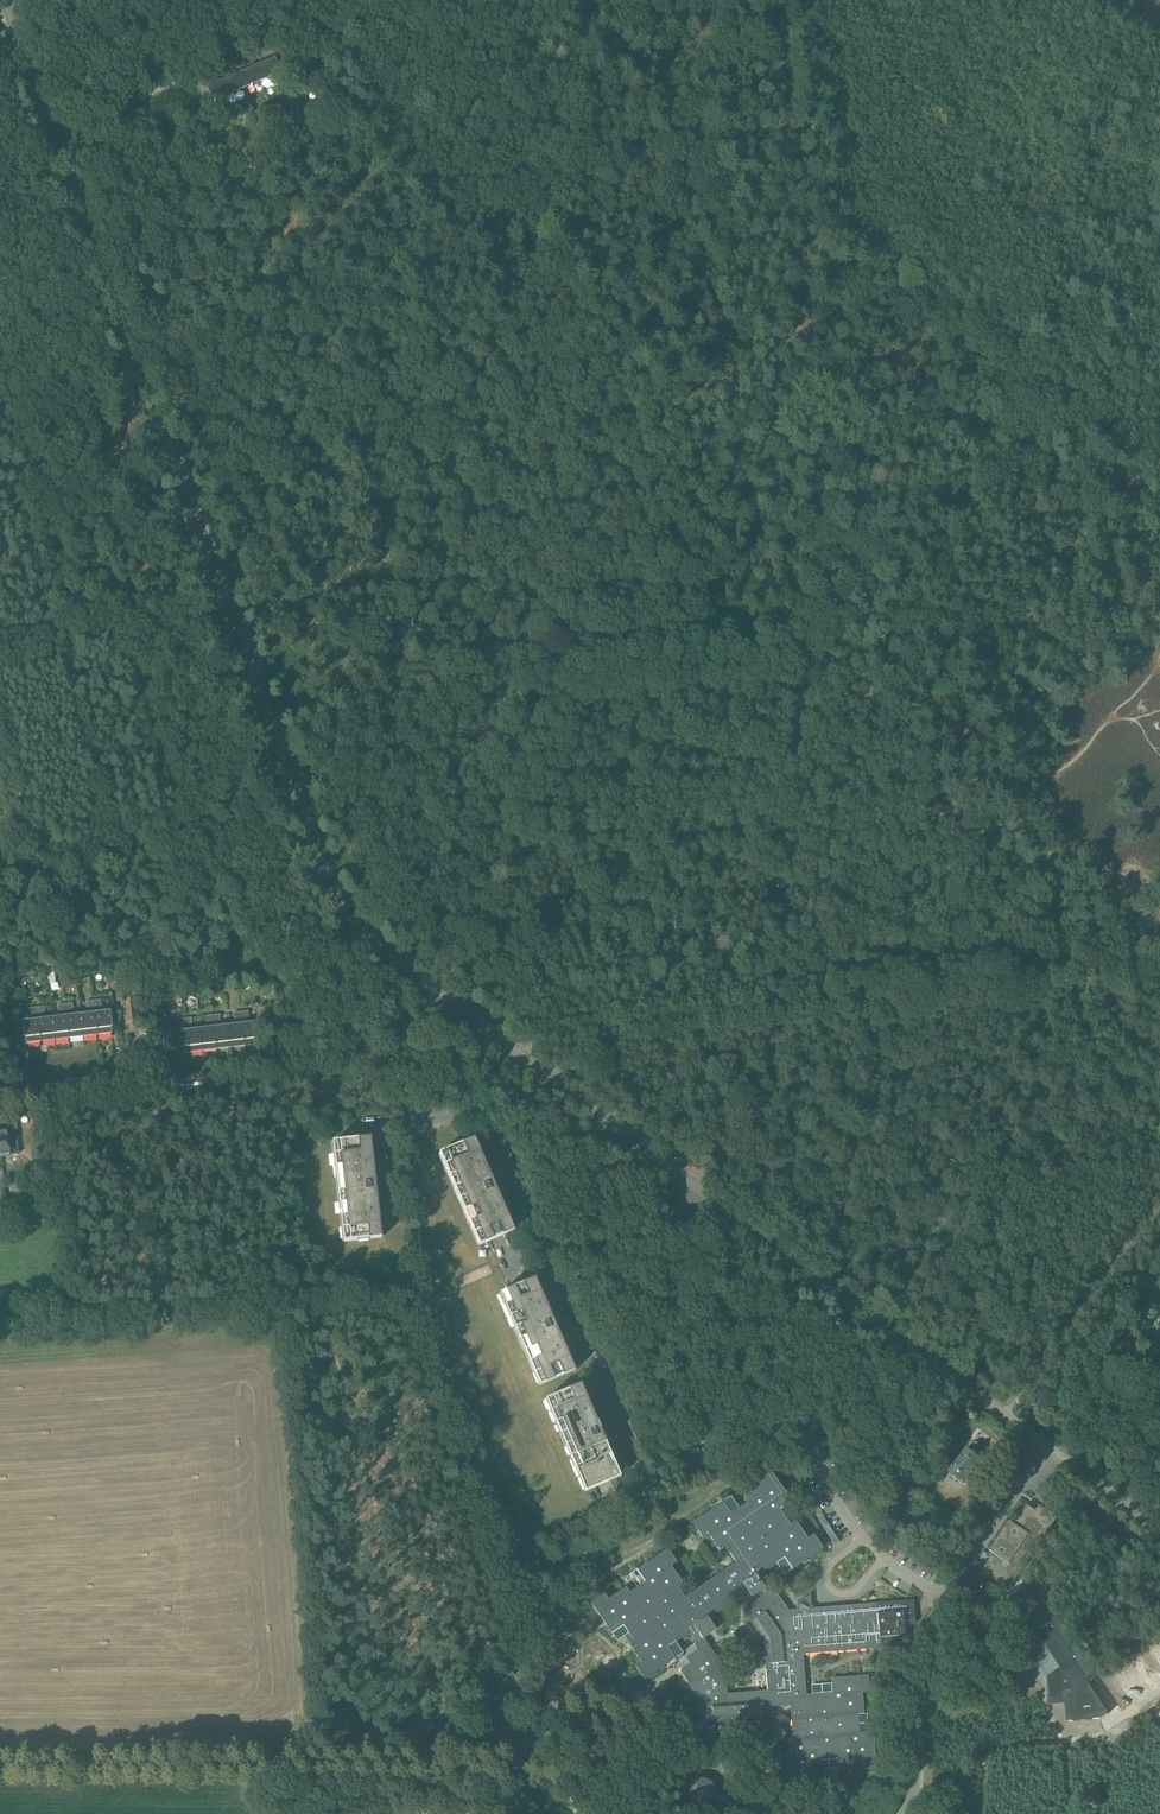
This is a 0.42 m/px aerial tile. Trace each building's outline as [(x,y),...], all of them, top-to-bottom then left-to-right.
[(239,34),(224,40),(227,47),(242,40),(239,34)] [(247,71),(208,88),(214,101),(282,72),(276,59),(252,69),(250,64),(245,66),(247,71)] [(17,382),(14,364),(2,366),(1,361),(0,362),(0,385),(17,382)] [(52,947),(44,949),(47,966),(46,966),(48,983),(56,982),(53,962),(58,962),(56,952),(53,953),(52,947)] [(272,978),(275,990),(275,998),(283,998),(282,988),(279,976),(272,978)] [(128,979),(120,980),(122,991),(129,990),(128,979)] [(127,1005),(126,1005),(128,1022),(136,1021),(134,1004),(133,1004),(132,998),(126,998),(127,1005)] [(100,1000),(93,1001),(94,1009),(94,1013),(97,1034),(112,1033),(109,1011),(102,1012),(101,1005),(100,1000)] [(93,1001),(86,1002),(86,1006),(90,1009),(94,1009),(93,1001)] [(72,1004),(65,1005),(66,1012),(69,1012),(73,1008),(72,1004)] [(276,1005),(274,1011),(281,1013),(283,1007),(276,1005)] [(43,1007),(36,1008),(37,1016),(41,1015),(44,1012),(43,1007)] [(36,1008),(29,1009),(29,1013),(33,1016),(37,1016),(36,1008)] [(94,1013),(81,1014),(83,1036),(97,1034),(94,1013)] [(81,1014),(66,1016),(69,1038),(83,1036),(81,1014)] [(66,1016),(51,1018),(54,1039),(69,1038),(66,1016)] [(51,1018),(38,1019),(40,1041),(54,1039),(51,1018)] [(185,1018),(177,1019),(178,1024),(182,1027),(186,1026),(185,1018)] [(38,1019),(24,1021),(26,1042),(40,1041),(38,1019)] [(257,1022),(243,1023),(245,1045),(259,1043),(257,1022)] [(243,1023),(228,1025),(231,1046),(245,1045),(243,1023)] [(228,1025),(214,1027),(217,1048),(231,1046),(228,1025)] [(214,1027),(200,1028),(202,1050),(217,1048),(214,1027)] [(200,1028),(186,1030),(188,1051),(202,1050),(200,1028)] [(186,1030),(171,1032),(174,1053),(188,1051),(186,1030)] [(10,1118),(16,1117),(29,1116),(28,1105),(9,1107),(10,1118)] [(11,1156),(8,1137),(15,1136),(14,1129),(0,1131),(0,1157),(11,1156)] [(371,1137),(346,1140),(333,1142),(344,1242),(382,1237),(378,1199),(377,1199),(376,1200),(375,1200),(374,1196),(380,1195),(378,1175),(375,1176),(371,1137)] [(480,1245),(489,1241),(514,1230),(499,1195),(502,1194),(494,1176),(489,1178),(487,1174),(490,1173),(475,1138),(440,1153),(480,1245)] [(44,1159),(42,1159),(42,1166),(53,1165),(52,1158),(52,1153),(44,1153),(44,1159)] [(535,1278),(525,1282),(500,1293),(540,1385),(575,1370),(560,1335),(557,1336),(556,1332),(561,1330),(553,1312),(550,1313),(535,1278)] [(586,1491),(596,1487),(621,1476),(605,1441),(608,1440),(600,1421),(595,1424),(593,1420),(596,1419),(581,1384),(546,1399),(586,1491)] [(966,1449),(952,1468),(948,1472),(963,1483),(981,1459),(978,1457),(984,1449),(974,1442),(968,1450),(966,1449)] [(876,1647),(909,1645),(908,1629),(905,1630),(905,1624),(915,1623),(913,1601),(894,1602),(893,1593),(869,1595),(870,1604),(813,1609),(805,1598),(797,1603),(798,1610),(788,1611),(761,1572),(784,1556),(792,1568),(822,1548),(813,1535),(807,1539),(795,1522),(790,1525),(778,1509),(790,1500),(770,1471),(757,1480),(761,1486),(744,1498),(748,1503),(731,1515),(722,1503),(693,1523),(702,1535),(708,1531),(720,1549),(725,1545),(741,1568),(735,1572),(731,1566),(690,1595),(694,1601),(689,1604),(677,1587),(682,1584),(670,1566),(676,1562),(667,1550),(638,1570),(646,1582),(629,1593),(625,1588),(608,1600),(604,1594),(591,1603),(612,1632),(623,1624),(635,1641),(630,1645),(642,1662),(636,1666),(645,1679),(674,1658),(666,1647),(689,1631),(700,1648),(689,1656),(693,1662),(681,1670),(689,1682),(691,1698),(698,1697),(699,1711),(706,1711),(706,1718),(714,1717),(714,1724),(765,1720),(764,1713),(771,1713),(771,1706),(791,1704),(794,1739),(788,1739),(789,1761),(782,1761),(783,1776),(819,1773),(818,1759),(838,1757),(839,1764),(860,1762),(861,1769),(876,1768),(873,1732),(859,1734),(857,1713),(863,1713),(862,1691),(869,1691),(867,1676),(832,1679),(833,1693),(805,1695),(802,1653),(876,1647)] [(1012,1600),(1015,1605),(1024,1619),(1015,1625),(1049,1676),(1048,1676),(1050,1703),(1066,1702),(1067,1721),(1101,1718),(1108,1714),(1096,1695),(1100,1687),(1033,1583),(1019,1574),(1054,1522),(1041,1513),(1027,1504),(1014,1523),(1010,1520),(990,1550),(994,1553),(981,1572),(1008,1590),(1015,1580),(1022,1585),(1012,1600)] [(1058,1517),(1047,1509),(1045,1507),(1041,1513),(1054,1522),(1058,1517)] [(485,1673),(474,1674),(476,1699),(487,1698),(485,1673)] [(687,1791),(688,1799),(693,1804),(701,1807),(708,1805),(713,1800),(716,1793),(714,1785),(709,1780),(702,1777),(694,1779),(689,1784),(687,1791)]
